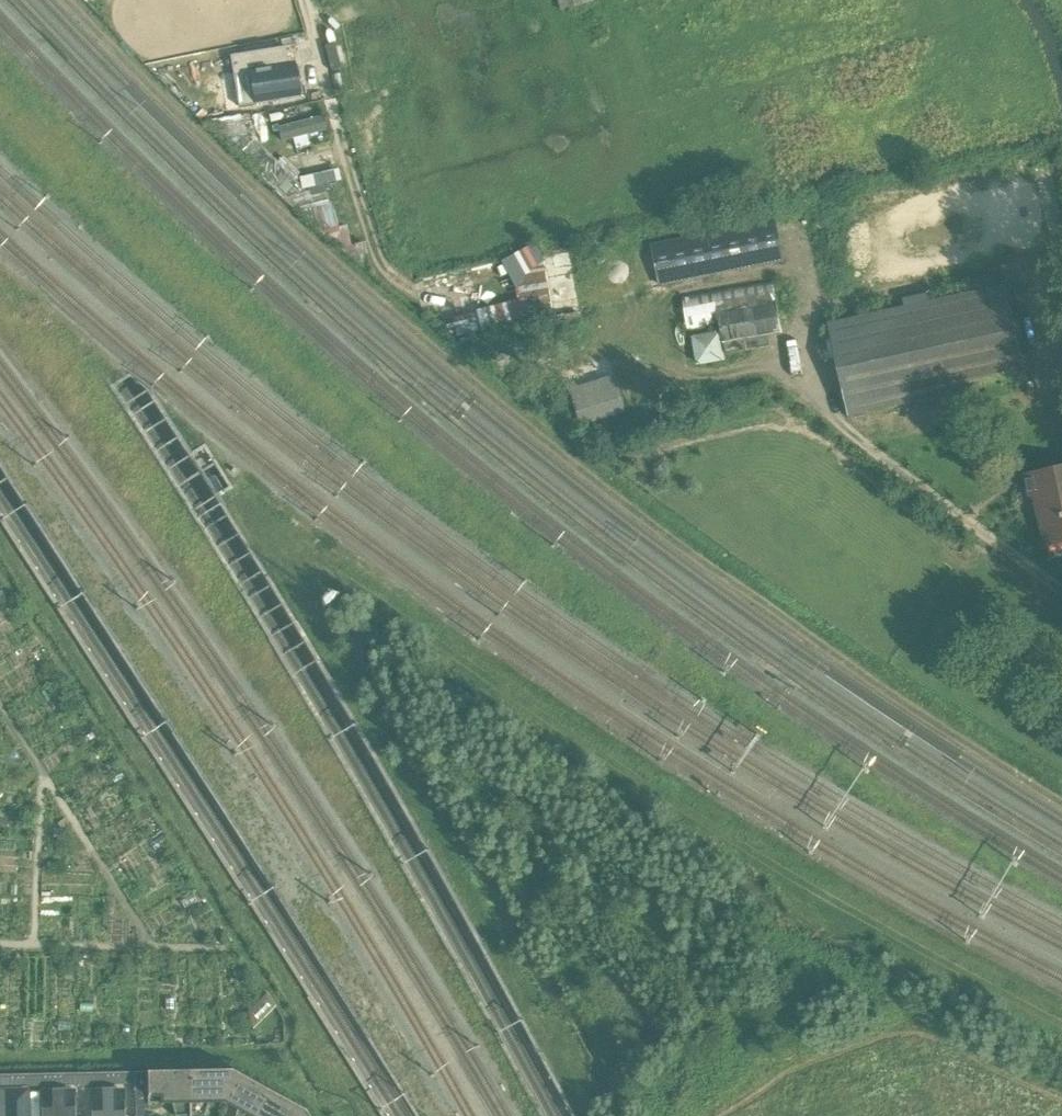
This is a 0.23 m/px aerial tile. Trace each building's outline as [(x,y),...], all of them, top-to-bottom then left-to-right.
[(561,10),(593,0),(558,0),(561,10)] [(296,82),(293,62),(288,63),(285,46),(230,55),(239,106),(298,96),(298,93),(302,93),(300,81),(296,82)] [(306,134),(328,129),(324,115),(277,127),(281,141),(293,138),(295,148),(309,145),(306,134)] [(301,175),(306,194),(328,189),(326,181),(341,178),(339,166),(301,175)] [(339,226),(332,202),(298,211),(370,272),(365,242),(354,245),(348,224),(339,226)] [(652,244),(660,286),(786,260),(777,218),(652,244)] [(502,258),(514,281),(547,263),(535,240),(502,258)] [(774,281),(682,296),(688,330),(720,324),(721,332),(692,336),(697,364),(726,360),(724,353),(769,345),(767,335),(783,333),(780,314),(779,314),(774,281)] [(828,323),(849,418),(986,388),(989,398),(1011,393),(1011,391),(1029,387),(1027,379),(1007,284),(930,301),(928,293),(903,299),(905,307),(828,323)] [(115,388),(135,375),(171,430),(208,489),(246,549),(282,608),(319,669),(355,730),(390,791),(425,852),(460,913),(494,976),(529,1038),(562,1100),(571,1115),(576,1115),(566,1098),(532,1036),(498,973),(464,911),(429,849),(394,788),(359,728),(322,666),(286,606),(250,547),(219,497),(222,495),(233,487),(227,477),(205,443),(190,452),(175,428),(136,369),(133,371),(131,372),(112,384),(109,386),(147,445),(184,504),(222,564),(258,623),(294,683),(331,744),(366,805),(400,866),(435,927),(469,989),(503,1052),(537,1114),(538,1115),(543,1115),(541,1112),(507,1049),(473,987),(439,925),(404,864),(369,803),(334,742),(298,681),(261,620),(225,562),(188,502),(151,443),(115,388)] [(575,405),(580,423),(623,410),(617,392),(575,405)] [(1027,499),(1034,498),(1045,549),(1061,545),(1061,466),(1022,475),(1027,499)] [(189,1070),(135,1072),(135,1083),(136,1115),(143,1115),(145,1104),(149,1104),(149,1103),(161,1103),(161,1104),(163,1104),(163,1102),(171,1102),(175,1115),(189,1115),(190,1115),(189,1070)] [(223,1103),(231,1070),(189,1070),(190,1115),(191,1115),(205,1115),(208,1101),(223,1101),(222,1103),(223,1103)] [(268,1090),(231,1070),(223,1103),(224,1103),(224,1101),(237,1108),(235,1115),(253,1115),(268,1090)] [(135,1083),(135,1072),(135,1071),(104,1072),(0,1074),(0,1086),(135,1083)] [(27,1089),(4,1089),(4,1104),(0,1104),(0,1115),(28,1115),(27,1089)] [(305,1110),(268,1090),(253,1115),(299,1115),(305,1110)] [(92,1115),(125,1115),(125,1095),(91,1095),(92,1115)] [(77,1096),(44,1096),(44,1115),(77,1115),(77,1096)]
